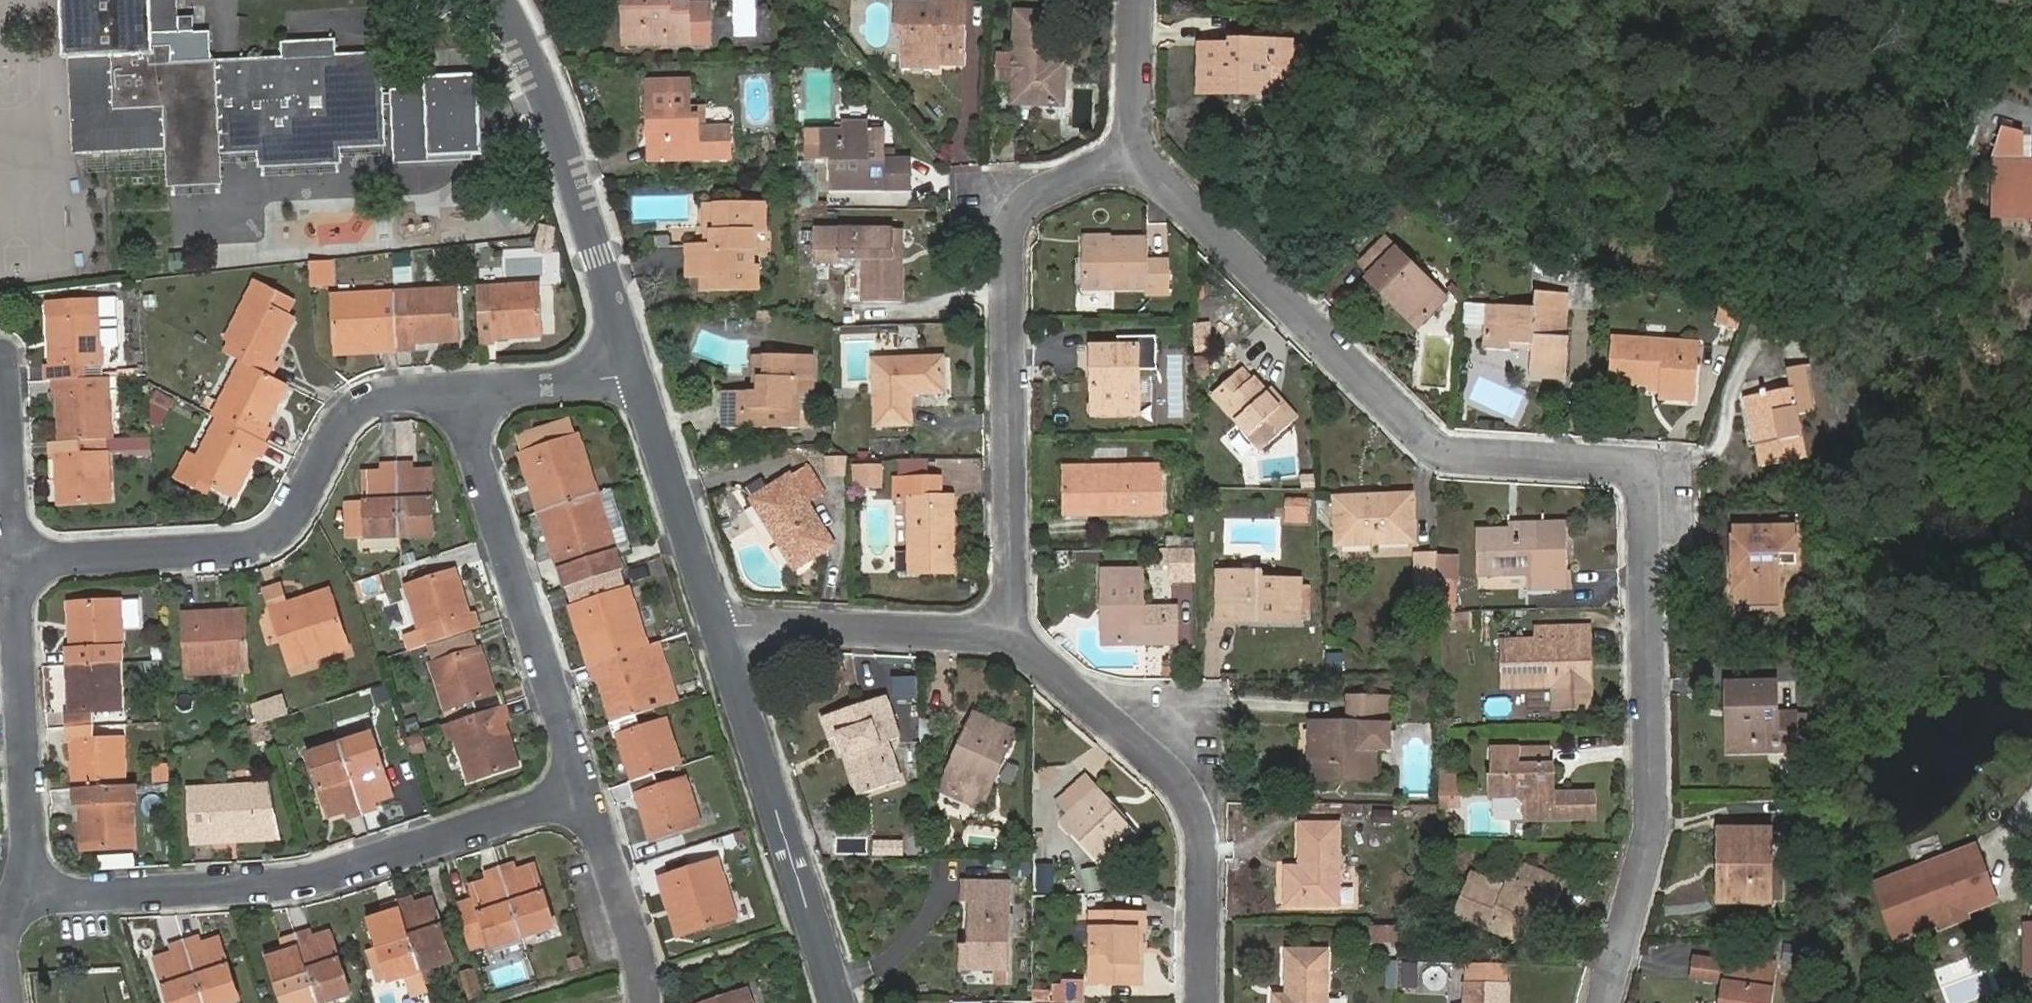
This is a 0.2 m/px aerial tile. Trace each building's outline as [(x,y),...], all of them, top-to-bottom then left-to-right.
[(219,152),(260,151),(260,165),(339,161),(338,146),(383,145),(379,57),(333,60),(333,45),(283,47),(284,62),(229,64),(211,65),(208,33),(192,34),(192,18),(176,19),(176,0),(61,0),(64,58),(68,58),(72,154),(105,152),(168,148),(170,183),(173,183),(189,182),(220,180),(219,152)] [(624,43),(688,43),(709,43),(708,30),(687,30),(686,5),(671,5),(671,0),(631,0),(632,28),(624,28),(624,43)] [(898,3),(897,33),(904,33),(902,70),(937,70),(937,64),(963,64),(964,0),(931,0),(931,4),(898,3)] [(708,5),(686,5),(687,30),(708,30),(708,5)] [(996,81),(1013,82),(1012,103),(1063,105),(1064,63),(1057,63),(1058,14),(1016,11),(1014,54),(997,54),(996,81)] [(1200,46),(1199,87),(1250,88),(1251,78),(1267,79),(1267,82),(1291,83),(1291,43),(1231,42),(1231,47),(1200,46)] [(393,81),(396,160),(486,157),(483,77),(393,81)] [(704,128),(704,107),(689,107),(688,80),(647,81),(648,121),(655,120),(655,145),(696,145),(697,159),(729,158),(728,127),(704,128)] [(909,161),(882,161),(882,131),(870,131),(870,123),(835,122),(835,131),(823,131),(822,158),(832,158),(832,189),(909,189),(909,161)] [(2024,136),(2002,130),(1992,159),(2024,159),(2024,136)] [(339,161),(260,165),(261,188),(340,184),(339,161)] [(1995,166),(1995,215),(2031,215),(2031,166),(1995,166)] [(766,231),(765,204),(714,205),(715,232),(711,232),(711,246),(686,247),(686,276),(709,276),(709,290),(758,290),(759,268),(753,268),(753,231),(766,231)] [(1408,213),(1399,204),(1385,218),(1394,227),(1408,213)] [(893,229),(814,229),(814,262),(839,262),(839,258),(863,258),(863,301),(900,301),(901,265),(892,265),(893,229)] [(1360,262),(1371,273),(1367,278),(1382,293),(1387,288),(1421,322),(1445,299),(1384,238),(1360,262)] [(1148,261),(1147,239),(1109,240),(1109,246),(1081,247),(1082,289),(1147,288),(1147,295),(1171,294),(1169,260),(1148,261)] [(332,261),(309,263),(311,288),(333,287),(332,261)] [(1466,296),(1452,282),(1446,289),(1465,306),(1466,296)] [(294,320),(270,306),(277,295),(254,283),(225,341),(229,343),(224,353),(241,362),(267,375),(270,377),(277,362),(273,360),(294,320)] [(537,284),(490,287),(492,314),(478,315),(480,344),(493,343),(493,339),(541,336),(537,284)] [(394,293),(397,348),(412,348),(412,343),(458,340),(456,289),(394,293)] [(1530,376),(1567,379),(1569,338),(1564,337),(1567,294),(1535,292),(1534,308),(1487,304),(1484,348),(1510,350),(1510,343),(1532,344),(1530,376)] [(384,349),(397,348),(394,293),(332,296),(334,348),(384,345),(384,349)] [(1114,309),(1114,293),(1077,293),(1077,308),(1114,309)] [(113,298),(98,299),(101,352),(116,351),(113,298)] [(43,365),(44,382),(53,381),(87,379),(103,378),(101,352),(98,299),(46,301),(50,365),(43,365)] [(1738,328),(1741,314),(1721,309),(1717,322),(1738,328)] [(1695,396),(1697,344),(1613,338),(1610,382),(1659,385),(1659,394),(1695,396)] [(1092,385),(1092,404),(1138,404),(1137,347),(1091,347),(1092,366),(1097,366),(1097,385),(1092,385)] [(758,393),(723,392),(722,427),(798,428),(798,393),(812,393),(813,356),(764,356),(764,379),(758,379),(758,393)] [(1197,358),(1197,375),(1206,375),(1208,374),(1207,357),(1197,358)] [(941,359),(874,361),(876,425),(910,424),(909,393),(943,391),(941,359)] [(235,428),(262,442),(263,442),(270,428),(266,426),(286,385),(270,377),(267,375),(241,362),(213,417),(217,419),(235,428)] [(1759,446),(1763,466),(1805,458),(1796,416),(1813,412),(1803,366),(1786,369),(1790,390),(1750,397),(1755,426),(1760,425),(1764,445),(1759,446)] [(1241,369),(1212,394),(1263,450),(1293,423),(1253,378),(1251,380),(1241,369)] [(53,381),(54,397),(57,397),(59,442),(78,441),(105,440),(111,440),(107,378),(103,378),(87,379),(53,381)] [(1138,415),(1138,404),(1092,404),(1093,416),(1138,415)] [(260,458),(267,444),(263,442),(262,442),(235,428),(217,419),(198,457),(189,452),(180,469),(235,497),(255,456),(260,458)] [(519,453),(573,436),(568,420),(514,437),(519,453)] [(538,512),(597,493),(577,435),(573,436),(519,453),(517,454),(538,512)] [(56,456),(58,504),(110,501),(105,440),(78,441),(59,442),(50,443),(51,456),(56,456)] [(830,459),(830,472),(844,472),(843,459),(830,459)] [(397,465),(399,537),(433,536),(430,470),(412,471),(411,464),(397,465)] [(366,539),(399,537),(397,465),(382,465),(382,472),(364,473),(366,536),(366,539)] [(1065,509),(1091,509),(1091,515),(1144,514),(1143,465),(1126,465),(1126,472),(1091,472),(1091,466),(1065,466),(1065,509)] [(1160,465),(1143,465),(1144,514),(1161,514),(1160,465)] [(881,487),(881,466),(854,466),(854,487),(881,487)] [(804,501),(820,490),(805,467),(754,500),(790,558),(807,547),(812,555),(830,544),(804,501)] [(894,480),(895,499),(908,499),(909,553),(896,553),(896,573),(954,572),(952,498),(942,498),(942,479),(894,480)] [(597,493),(538,512),(565,589),(623,570),(616,550),(629,545),(610,489),(597,493)] [(1413,541),(1411,496),(1336,499),(1338,544),(1413,541)] [(1283,525),(1305,525),(1305,497),(1283,497),(1283,525)] [(348,503),(349,537),(366,536),(365,502),(348,503)] [(1508,535),(1508,529),(1475,531),(1477,575),(1526,574),(1527,590),(1571,589),(1571,571),(1568,572),(1566,526),(1518,528),(1518,535),(1508,535)] [(1734,528),(1735,605),(1781,605),(1781,565),(1798,565),(1798,528),(1734,528)] [(1195,548),(1172,549),(1172,581),(1195,581),(1195,548)] [(1454,584),(1457,584),(1457,554),(1436,555),(1436,584),(1454,584)] [(1436,584),(1436,555),(1415,555),(1416,591),(1436,591),(1436,584)] [(1102,571),(1103,608),(1109,608),(1109,644),(1175,643),(1175,609),(1143,609),(1142,570),(1102,571)] [(409,635),(413,649),(478,628),(473,615),(468,616),(454,571),(406,587),(421,631),(409,635)] [(1232,616),(1257,616),(1257,621),(1299,621),(1299,580),(1260,580),(1260,573),(1218,572),(1217,621),(1232,621),(1232,616)] [(361,584),(366,598),(386,590),(381,577),(361,584)] [(1436,584),(1436,591),(1437,605),(1437,612),(1454,611),(1454,584),(1436,584)] [(271,609),(285,605),(279,586),(265,590),(271,609)] [(619,656),(648,646),(628,588),(570,608),(580,639),(587,637),(596,663),(619,656)] [(347,648),(331,597),(306,606),(303,599),(285,605),(271,609),(289,667),(347,648)] [(66,650),(67,666),(118,663),(123,663),(120,601),(68,603),(71,650),(66,650)] [(187,674),(247,671),(244,618),(217,620),(217,612),(183,614),(187,674)] [(1445,614),(1446,629),(1471,628),(1471,614),(1445,614)] [(1554,685),(1554,708),(1590,707),(1588,627),(1537,629),(1537,641),(1503,641),(1504,687),(1554,685)] [(433,665),(478,650),(472,631),(427,646),(433,665)] [(690,698),(687,687),(674,691),(658,643),(648,646),(619,656),(596,663),(589,666),(594,681),(599,679),(613,723),(640,714),(690,698)] [(493,694),(480,649),(478,650),(433,665),(432,665),(445,709),(493,694)] [(1329,670),(1341,670),(1341,655),(1328,655),(1329,670)] [(65,713),(66,728),(93,726),(92,712),(121,710),(118,663),(67,666),(70,713),(65,713)] [(1776,743),(1776,750),(1796,750),(1795,714),(1776,714),(1775,683),(1726,684),(1726,708),(1734,708),(1735,743),(1776,743)] [(899,737),(885,696),(822,717),(829,740),(838,737),(858,796),(901,782),(887,742),(899,737)] [(1310,780),(1376,781),(1376,750),(1391,750),(1391,696),(1349,696),(1348,730),(1311,729),(1310,780)] [(273,701),(249,709),(251,727),(267,722),(279,718),(273,701)] [(456,739),(469,781),(517,765),(503,721),(508,719),(503,706),(444,725),(449,741),(456,739)] [(1806,713),(1795,714),(1796,750),(1808,750),(1806,713)] [(644,727),(640,714),(613,723),(609,724),(613,737),(617,736),(632,782),(636,780),(659,773),(681,765),(665,720),(644,727)] [(966,731),(971,733),(955,770),(950,768),(942,787),(983,806),(1014,734),(973,716),(966,731)] [(250,727),(255,742),(271,736),(267,722),(251,727),(250,727)] [(116,787),(125,786),(123,736),(94,738),(93,726),(66,728),(66,740),(72,739),(74,790),(75,790),(116,787)] [(391,796),(370,734),(339,744),(362,813),(376,808),(374,802),(391,796)] [(307,755),(328,816),(345,811),(348,818),(362,813),(339,744),(307,755)] [(1549,795),(1549,789),(1553,789),(1553,765),(1548,765),(1548,749),(1493,750),(1493,775),(1489,775),(1489,798),(1515,797),(1525,806),(1525,820),(1594,818),(1594,794),(1549,795)] [(154,766),(154,782),(167,781),(166,765),(154,766)] [(685,779),(663,786),(659,773),(636,780),(632,782),(628,783),(633,796),(636,795),(651,840),(700,824),(685,779)] [(1086,776),(1058,800),(1070,814),(1063,821),(1102,863),(1134,834),(1107,804),(1109,802),(1086,776)] [(1438,805),(1451,805),(1451,799),(1457,799),(1457,780),(1438,780),(1438,805)] [(116,787),(75,790),(75,803),(80,803),(82,850),(133,848),(130,800),(135,799),(135,786),(125,786),(116,787)] [(257,836),(254,786),(206,788),(209,838),(257,836)] [(1374,811),(1373,822),(1391,823),(1392,811),(1374,811)] [(1286,904),(1338,905),(1338,903),(1353,903),(1353,888),(1338,888),(1338,825),(1301,824),(1300,868),(1287,868),(1286,904)] [(1761,882),(1771,882),(1771,829),(1718,829),(1718,852),(1726,852),(1726,878),(1718,878),(1718,902),(1761,902),(1761,882)] [(1978,845),(1875,885),(1898,943),(2001,902),(1978,845)] [(684,934),(735,918),(717,860),(658,878),(669,910),(676,908),(684,934)] [(1037,864),(1036,891),(1051,892),(1052,864),(1037,864)] [(514,865),(500,869),(523,938),(554,928),(533,866),(516,871),(514,865)] [(1517,882),(1510,880),(1506,888),(1472,875),(1456,914),(1516,937),(1528,906),(1551,915),(1564,881),(1524,866),(1517,882)] [(1090,893),(1103,889),(1097,867),(1084,870),(1090,893)] [(470,949),(489,943),(491,949),(523,938),(500,869),(486,874),(488,880),(471,886),(475,900),(456,906),(470,949)] [(964,882),(964,904),(969,904),(968,944),(963,944),(963,969),(1007,969),(1008,883),(964,882)] [(411,898),(398,903),(421,972),(452,962),(431,899),(413,904),(411,898)] [(389,982),(403,977),(409,996),(427,991),(421,972),(398,903),(384,907),(386,914),(368,920),(389,982)] [(1091,914),(1090,983),(1140,983),(1141,950),(1144,949),(1144,915),(1091,914)] [(2021,923),(2022,980),(2031,980),(2031,923),(2021,923)] [(1399,925),(1370,925),(1370,942),(1390,942),(1390,947),(1398,947),(1399,925)] [(309,932),(296,936),(318,1002),(325,1002),(349,995),(329,933),(311,938),(309,932)] [(296,936),(282,940),(283,947),(266,953),(282,1002),(318,1002),(296,936)] [(184,942),(170,946),(173,953),(155,959),(169,1002),(204,1002),(184,942)] [(1326,951),(1287,951),(1286,997),(1275,997),(1275,1002),(1326,1002),(1326,951)] [(523,956),(488,967),(494,988),(529,978),(523,956)] [(1728,956),(1722,1002),(1772,1002),(1778,963),(1728,956)] [(1417,988),(1417,962),(1398,961),(1398,988),(1417,988)] [(460,973),(468,1000),(477,998),(470,970),(460,973)] [(1059,1002),(1082,1002),(1082,982),(1063,981),(1063,987),(1059,987),(1059,1002)] [(1506,986),(1466,985),(1465,1002),(1506,1002),(1506,986)] [(746,988),(698,1002),(751,1002),(746,988)]
